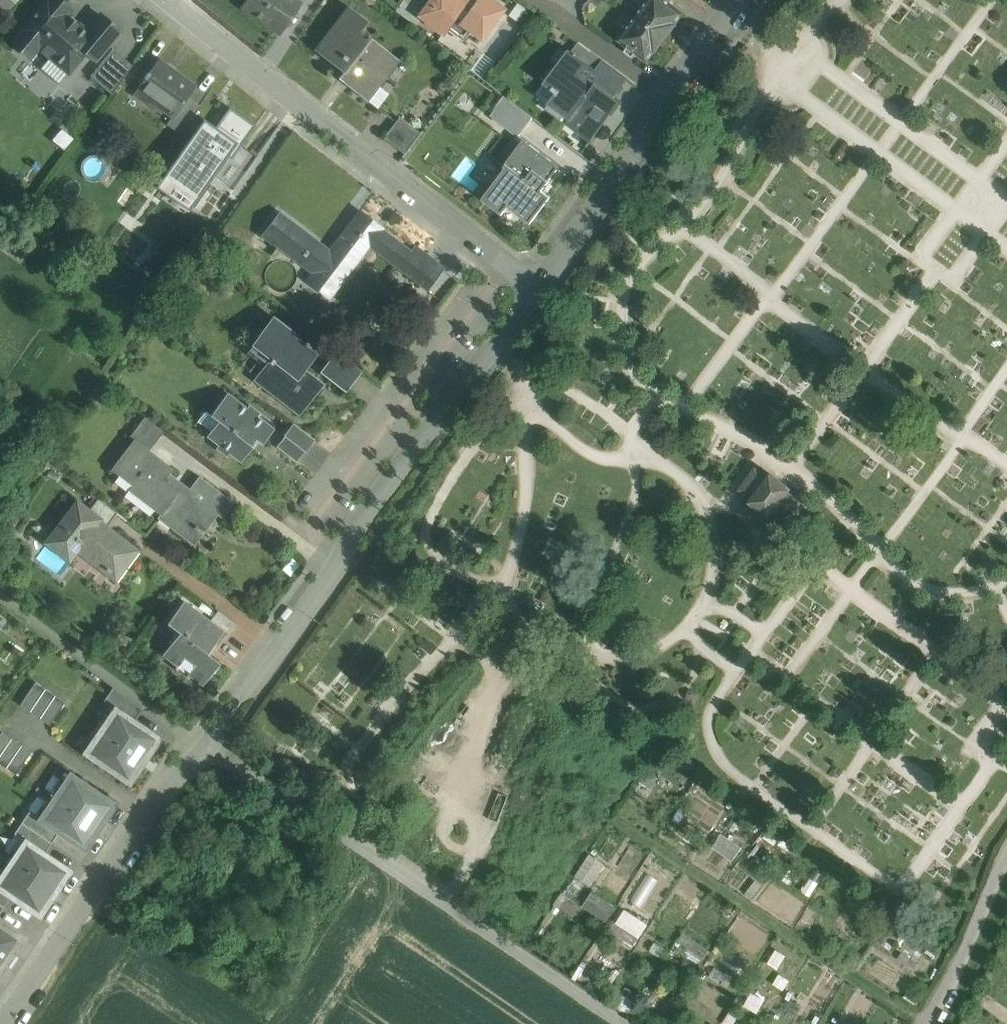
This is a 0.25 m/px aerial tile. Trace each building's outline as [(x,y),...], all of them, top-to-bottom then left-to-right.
[(20,31),(22,32),(17,38),(34,52),(39,46),(42,49),(40,51),(49,58),(50,56),(69,72),(86,51),(97,39),(87,31),(66,14),(70,9),(59,0),(46,0),(20,31)] [(241,6),(280,33),(300,3),(295,0),(246,0),(241,6)] [(395,10),(414,25),(422,15),(432,0),(403,0),(395,10)] [(488,0),(432,0),(422,15),(444,31),(449,24),(462,33),(467,26),(480,36),(500,9),(488,0)] [(666,0),(649,0),(637,16),(666,38),(676,25),(675,24),(683,13),(666,0)] [(400,60),(361,31),(368,21),(348,6),(316,49),(343,70),(338,77),(369,100),(400,60)] [(100,15),(87,31),(97,39),(86,51),(96,59),(119,31),(100,15)] [(666,38),(637,16),(619,40),(647,61),(655,50),(656,51),(666,38)] [(114,47),(91,76),(111,92),(134,63),(114,47)] [(596,71),(569,51),(545,84),(557,93),(549,104),(570,119),(566,123),(591,141),(603,124),(599,121),(607,111),(604,109),(612,99),(588,81),(596,71)] [(194,84),(160,60),(161,59),(159,57),(149,71),(148,70),(144,75),(145,76),(137,88),(173,114),(175,116),(188,97),(197,84),(195,83),(194,84)] [(628,79),(603,61),(596,71),(588,81),(612,99),(613,100),(628,79)] [(188,97),(175,116),(173,114),(167,123),(180,132),(199,105),(188,97)] [(533,117),(511,100),(496,119),(518,136),(533,117)] [(204,119),(156,187),(189,211),(209,182),(228,156),(232,159),(241,145),(255,125),(230,107),(216,127),(204,119)] [(400,116),(384,137),(405,153),(420,132),(400,116)] [(560,168),(524,140),(504,166),(507,169),(483,199),(502,214),(509,206),(531,223),(551,198),(542,190),(560,168)] [(241,145),(232,159),(228,156),(209,182),(229,196),(257,156),(241,145)] [(486,157),(473,175),(490,187),(503,168),(486,157)] [(410,252),(382,231),(384,228),(360,210),(359,211),(360,212),(350,225),(349,224),(348,225),(350,226),(348,228),(364,240),(399,267),(398,268),(399,269),(401,267),(411,275),(426,256),(426,255),(415,247),(416,246),(415,245),(410,252)] [(329,253),(292,226),(294,223),(294,222),(293,224),(280,214),(281,213),(280,212),(262,236),(273,244),(275,242),(315,272),(308,281),(307,280),(306,280),(330,298),(330,297),(328,296),(348,270),(350,271),(351,270),(345,266),(364,240),(348,228),(329,253)] [(426,255),(426,256),(411,275),(427,287),(426,289),(427,290),(444,267),(443,266),(442,267),(426,255)] [(294,332),(273,316),(252,344),(270,357),(259,372),(270,380),(266,386),(299,412),(322,382),(303,368),(315,352),(292,335),(294,332)] [(361,370),(336,350),(320,370),(345,390),(361,370)] [(247,408),(227,393),(211,415),(206,411),(198,421),(211,431),(207,436),(219,445),(217,447),(227,455),(229,453),(241,461),(252,446),(251,445),(256,439),(262,444),(274,429),(257,416),(259,413),(249,405),(247,408)] [(164,431),(145,417),(137,427),(156,441),(164,431)] [(314,440),(293,424),(284,435),(285,436),(277,446),(297,461),(304,451),(305,451),(314,440)] [(156,441),(137,427),(130,437),(133,440),(134,438),(150,450),(156,441)] [(150,450),(134,438),(133,440),(111,469),(132,485),(128,490),(130,491),(133,486),(164,510),(158,518),(177,494),(172,490),(180,481),(170,473),(174,469),(150,450)] [(768,478),(756,469),(740,490),(753,499),(742,514),(762,528),(772,513),(785,523),(801,502),(788,492),(790,489),(787,487),(774,477),(771,475),(768,478)] [(199,476),(190,488),(180,481),(172,490),(177,494),(158,518),(159,519),(162,515),(173,523),(170,527),(186,540),(187,538),(186,537),(193,527),(202,533),(204,531),(200,528),(213,511),(223,518),(235,503),(199,476)] [(117,513),(98,498),(89,510),(108,525),(117,513)] [(89,510),(77,501),(46,542),(69,560),(80,546),(115,573),(135,547),(107,526),(108,525),(89,510)] [(210,621),(184,601),(168,623),(180,632),(163,654),(203,685),(219,663),(207,653),(224,631),(223,630),(210,621)] [(235,623),(218,610),(210,621),(223,630),(227,633),(235,623)] [(36,682),(20,705),(30,711),(45,688),(36,682)] [(142,708),(113,687),(104,700),(115,707),(134,720),(142,708)] [(55,695),(45,688),(30,711),(40,718),(55,695)] [(65,702),(55,695),(40,718),(50,725),(65,702)] [(134,720),(115,707),(114,708),(116,710),(109,721),(107,719),(92,741),(94,742),(88,753),(85,751),(84,753),(130,784),(161,738),(134,720)] [(2,731),(0,734),(0,764),(16,774),(31,751),(2,731)] [(39,818),(39,819),(58,832),(85,851),(116,804),(70,773),(39,818)] [(39,818),(29,811),(21,822),(51,842),(58,832),(39,819),(39,818)] [(51,842),(21,822),(14,833),(25,840),(25,839),(45,852),(51,842)] [(715,848),(736,856),(741,844),(720,836),(715,848)] [(25,839),(25,840),(0,876),(0,890),(10,896),(40,917),(72,870),(45,852),(25,839)] [(587,855),(579,878),(595,884),(603,860),(587,855)] [(635,896),(643,900),(651,885),(643,880),(635,896)] [(3,906),(10,896),(0,890),(0,904),(3,906)] [(585,908),(609,919),(616,903),(593,893),(585,908)] [(0,905),(0,919),(3,921),(9,911),(0,905)] [(641,936),(649,923),(626,909),(618,922),(641,936)] [(0,919),(0,983),(30,939),(3,921),(0,919)]
